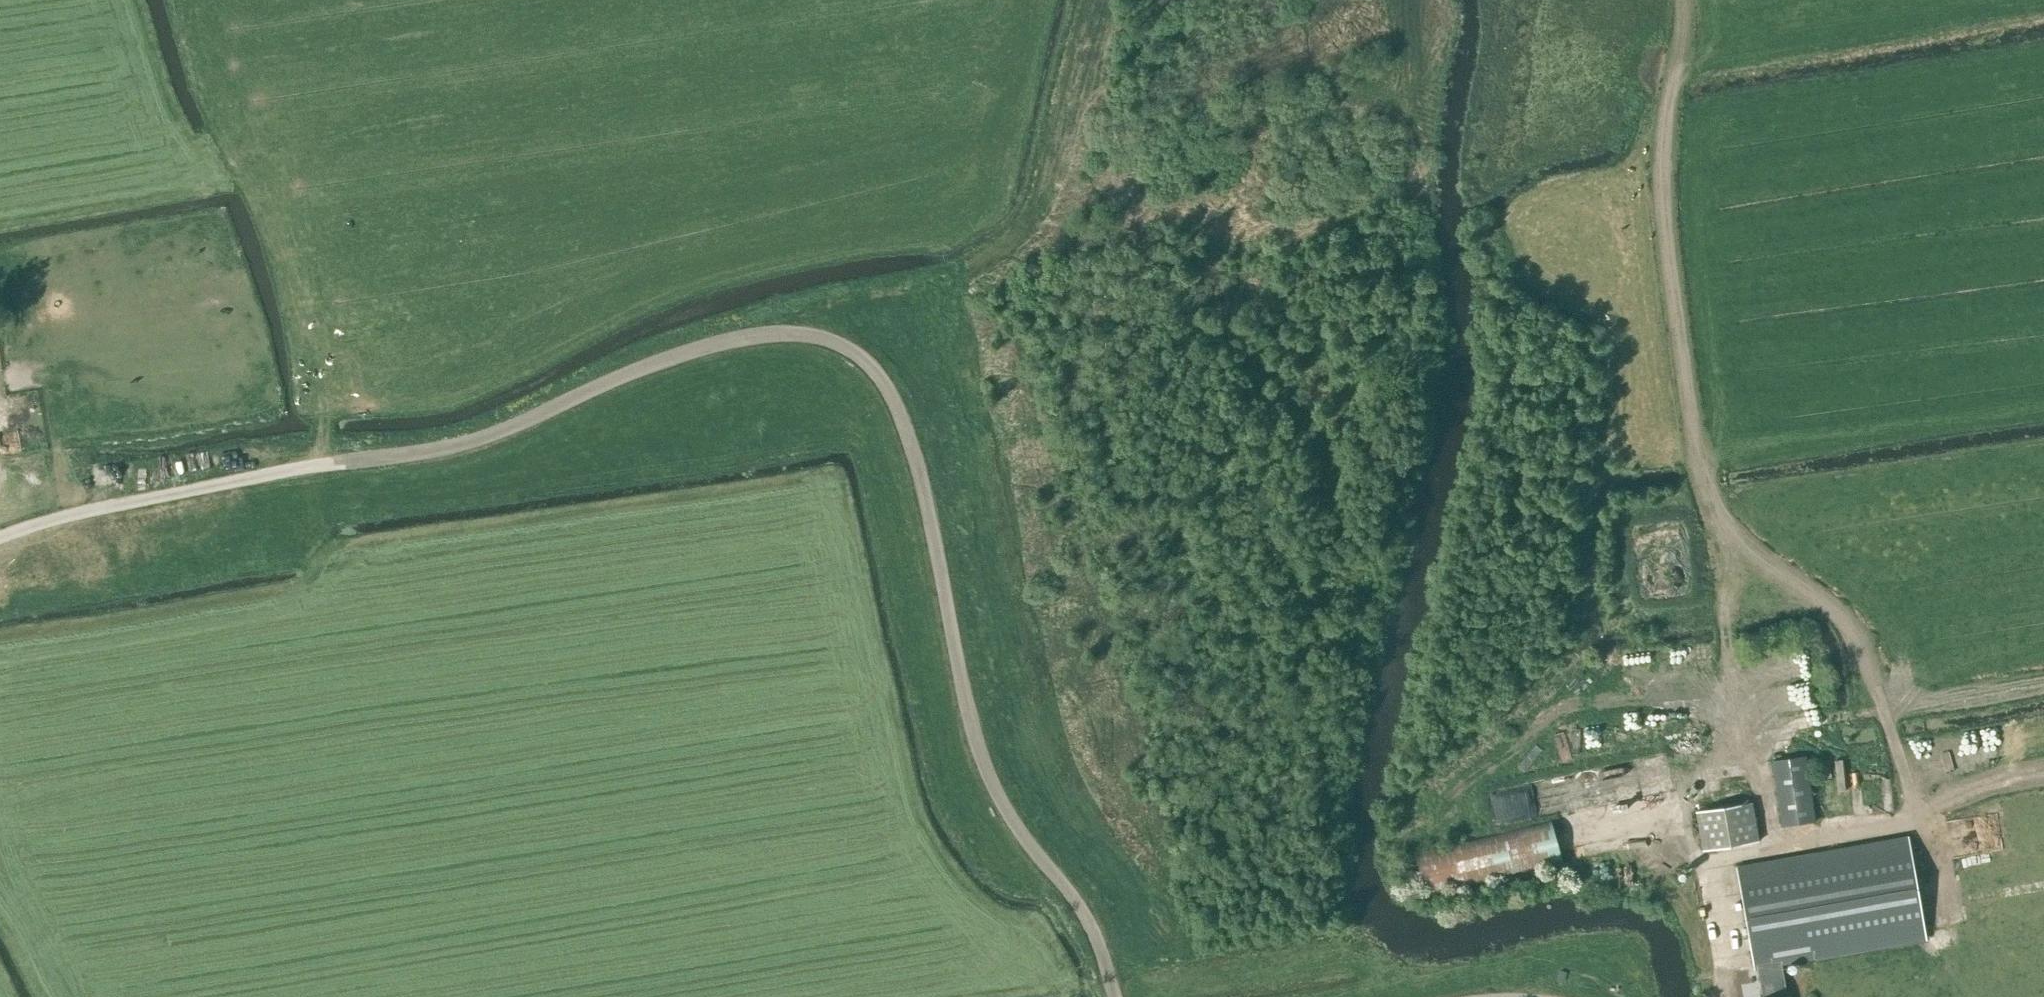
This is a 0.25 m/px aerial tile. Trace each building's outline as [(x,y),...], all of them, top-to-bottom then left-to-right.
[(1665,710),(1685,709),(1685,698),(1664,699),(1665,710)] [(1658,701),(1637,702),(1638,711),(1658,710),(1658,701)] [(1567,737),(1556,739),(1562,766),(1572,763),(1567,737)] [(1781,826),(1815,821),(1806,756),(1771,760),(1781,826)] [(1752,801),(1751,802),(1724,806),(1696,811),(1703,850),(1759,841),(1752,801)] [(1427,896),(1464,887),(1562,862),(1551,820),(1417,854),(1427,896)] [(1780,963),(1925,938),(1908,837),(1736,867),(1754,968),(1759,967),(1762,983),(1760,984),(1762,996),(1787,996),(1786,996),(1783,979),(1780,963)]
